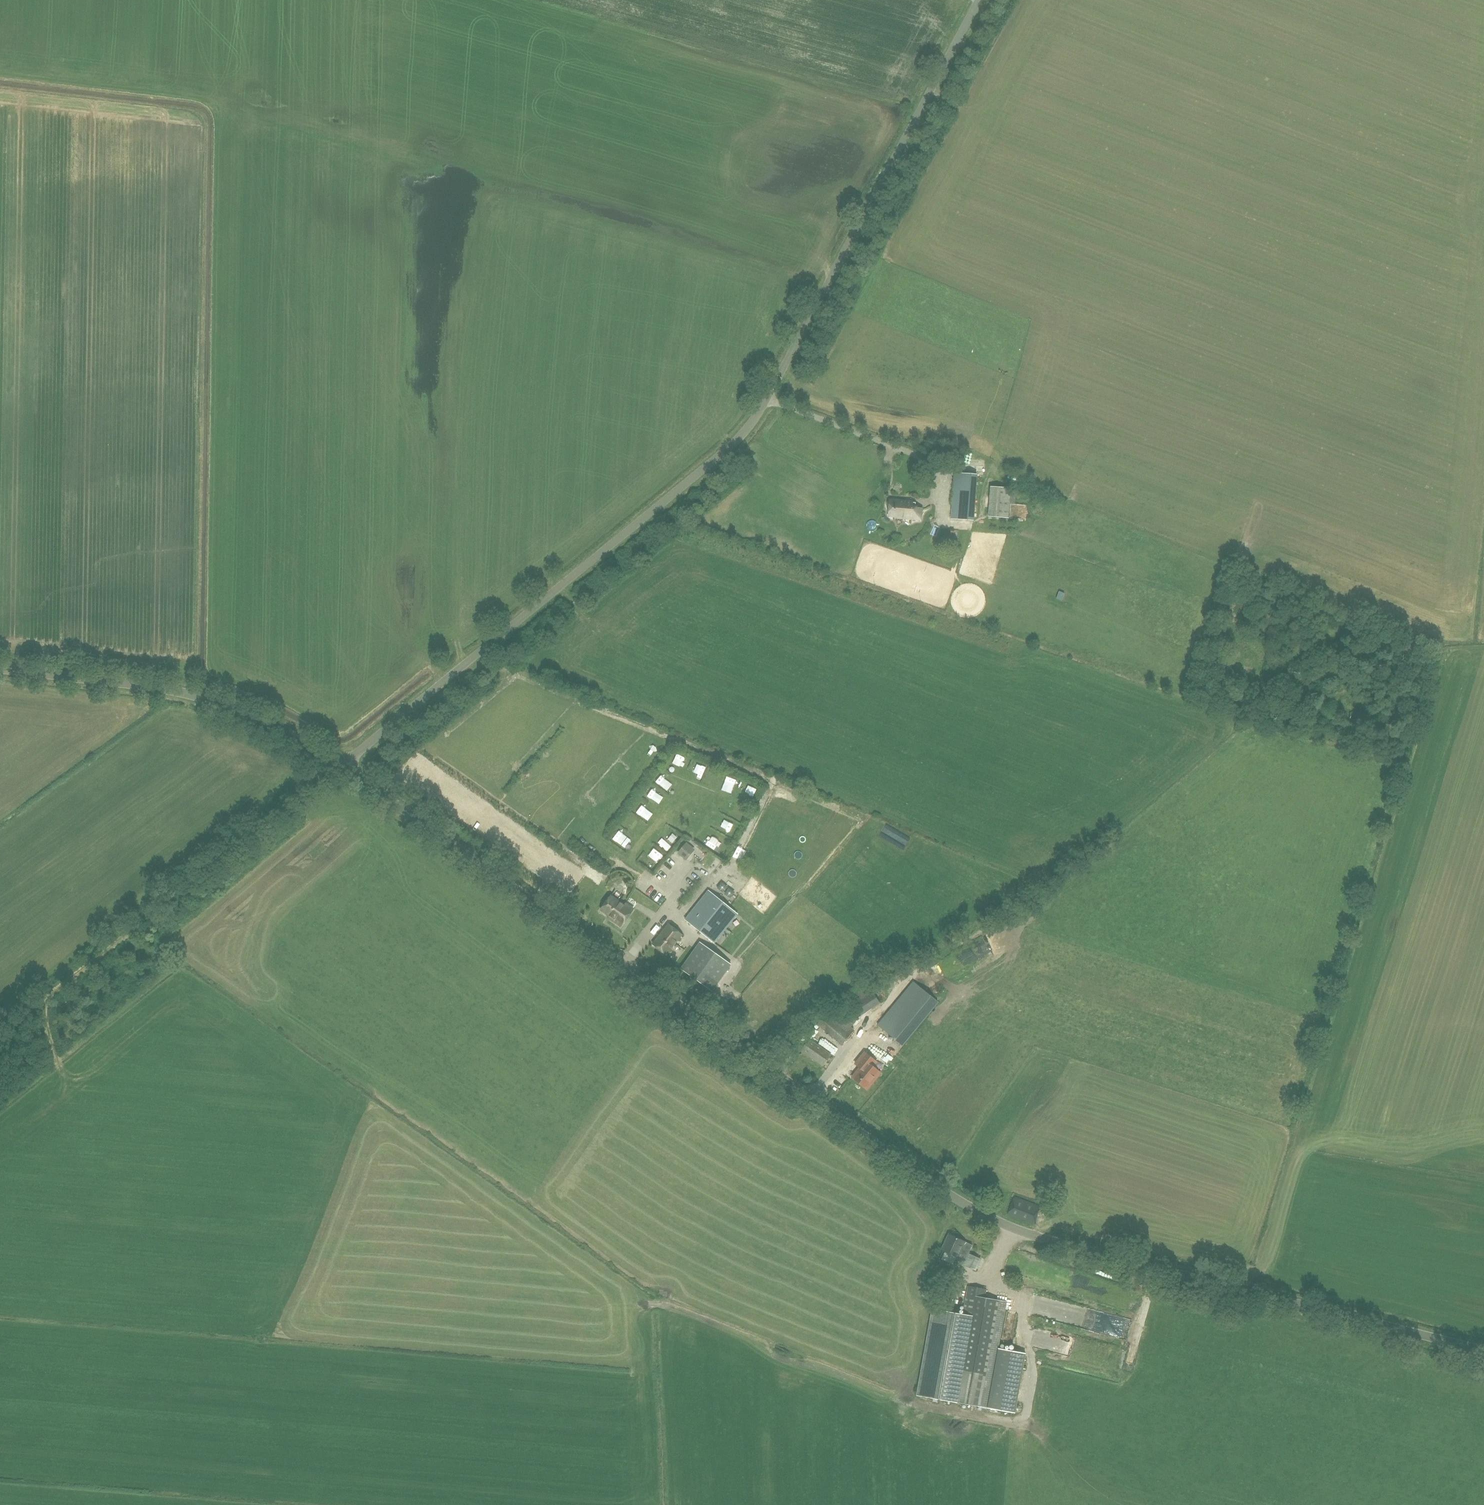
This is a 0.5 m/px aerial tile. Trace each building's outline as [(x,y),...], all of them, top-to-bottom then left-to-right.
[(955,473),(952,518),(977,518),(979,474),(955,473)] [(991,488),(988,517),(1008,518),(1011,489),(991,488)] [(889,508),(889,517),(922,520),(923,508),(913,507),(913,501),(890,499),(890,502),(889,502),(888,503),(887,507),(888,508),(889,508)] [(690,764),(692,758),(679,754),(676,760),(690,764)] [(694,768),(703,772),(707,764),(698,759),(694,768)] [(712,770),(711,780),(723,781),(724,771),(712,770)] [(657,781),(665,785),(670,776),(662,772),(657,781)] [(743,793),(752,797),(755,788),(747,785),(743,793)] [(646,793),(652,802),(659,797),(652,788),(646,793)] [(635,809),(641,814),(646,807),(640,802),(635,809)] [(636,814),(629,822),(638,831),(645,823),(636,814)] [(725,829),(731,832),(737,823),(732,819),(725,829)] [(671,828),(664,836),(674,845),(681,836),(671,828)] [(695,850),(686,843),(678,853),(688,860),(695,850)] [(652,858),(663,862),(666,852),(655,848),(652,858)] [(732,872),(738,863),(732,859),(725,868),(732,872)] [(647,890),(653,888),(650,881),(644,883),(647,890)] [(716,944),(738,915),(709,891),(686,920),(716,944)] [(626,902),(625,905),(612,896),(601,910),(611,917),(610,919),(621,927),(635,908),(626,902)] [(667,955),(682,936),(668,925),(653,944),(667,955)] [(731,965),(701,943),(683,968),(712,990),(731,965)] [(971,965),(987,958),(981,944),(965,951),(971,965)] [(681,959),(683,954),(676,950),(674,955),(681,959)] [(939,969),(949,966),(948,961),(937,964),(939,969)] [(902,1046),(938,1002),(913,982),(877,1025),(902,1046)] [(880,1003),(867,983),(843,998),(856,1018),(880,1003)] [(817,1024),(842,1045),(855,1030),(851,1027),(857,1020),(837,1003),(829,1012),(829,1011),(817,1024)] [(832,1056),(810,1040),(802,1051),(824,1067),(832,1056)] [(790,1062),(798,1065),(803,1048),(795,1045),(790,1062)] [(881,1072),(873,1066),(877,1061),(866,1052),(856,1063),(861,1067),(853,1077),(867,1088),(881,1072)] [(1007,1215),(1034,1223),(1040,1205),(1013,1197),(1007,1215)] [(950,1234),(942,1249),(957,1257),(955,1260),(963,1264),(972,1244),(950,1234)] [(1001,1267),(1003,1262),(990,1257),(988,1262),(1001,1267)] [(1026,1353),(998,1348),(1007,1301),(985,1297),(986,1288),(968,1285),(964,1312),(933,1306),(917,1395),(988,1407),(1015,1413),(1026,1353)]
